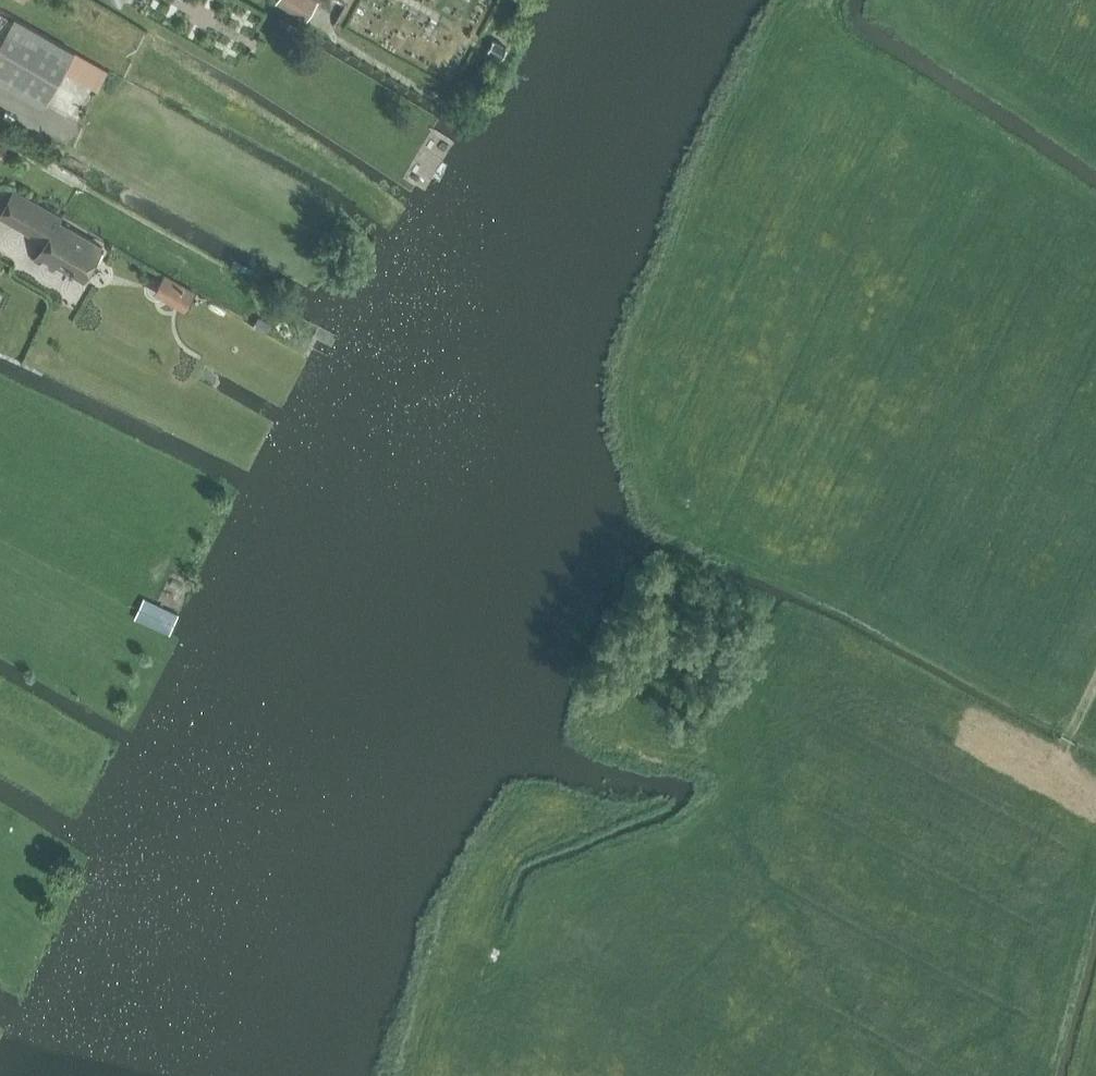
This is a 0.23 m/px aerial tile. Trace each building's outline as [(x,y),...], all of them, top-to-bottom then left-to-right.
[(275,1),(304,19),(315,0),(275,0),(275,1)] [(73,50),(14,17),(0,42),(0,79),(43,104),(73,50)] [(502,57),(508,46),(493,38),(487,48),(502,57)] [(100,87),(110,66),(77,50),(67,71),(100,87)] [(102,246),(64,224),(58,220),(61,214),(15,188),(0,214),(0,215),(45,241),(35,258),(52,268),(57,259),(69,266),(68,269),(84,277),(102,246)] [(153,291),(174,303),(184,286),(163,274),(153,291)] [(174,303),(184,309),(194,291),(184,286),(174,303)] [(253,323),(265,329),(269,321),(257,315),(253,323)] [(178,614),(143,597),(135,616),(170,632),(178,614)]
